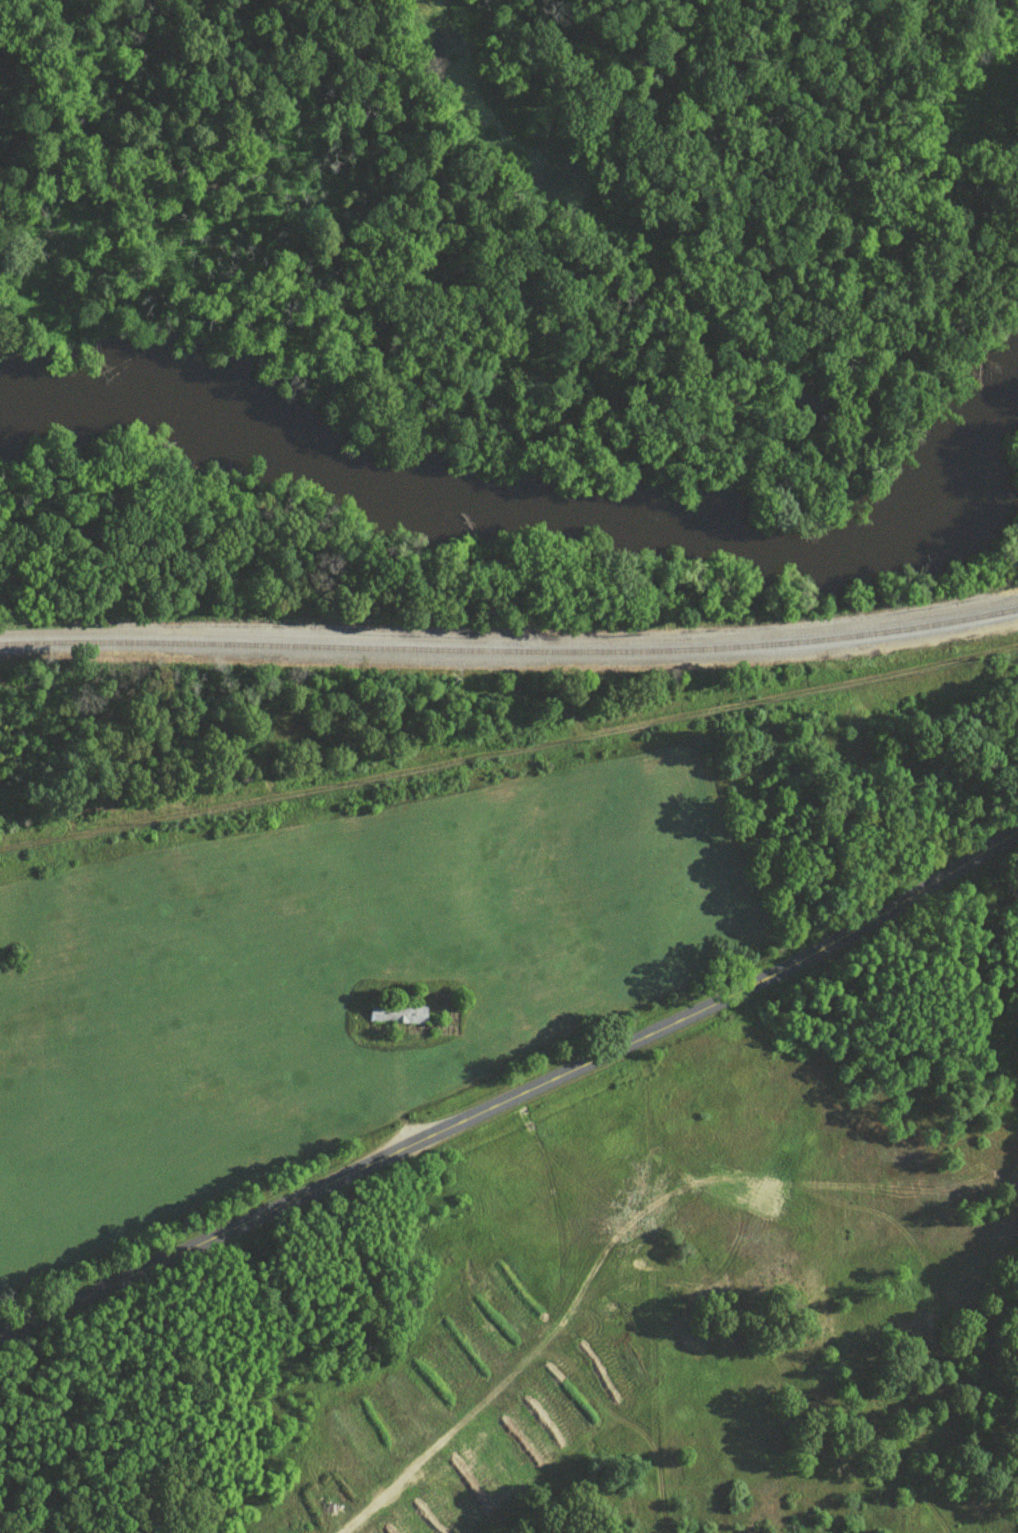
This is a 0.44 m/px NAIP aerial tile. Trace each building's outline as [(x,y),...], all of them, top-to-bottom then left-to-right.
[(425,1022),(425,1004),(368,1003),(368,1020),(425,1022)]
